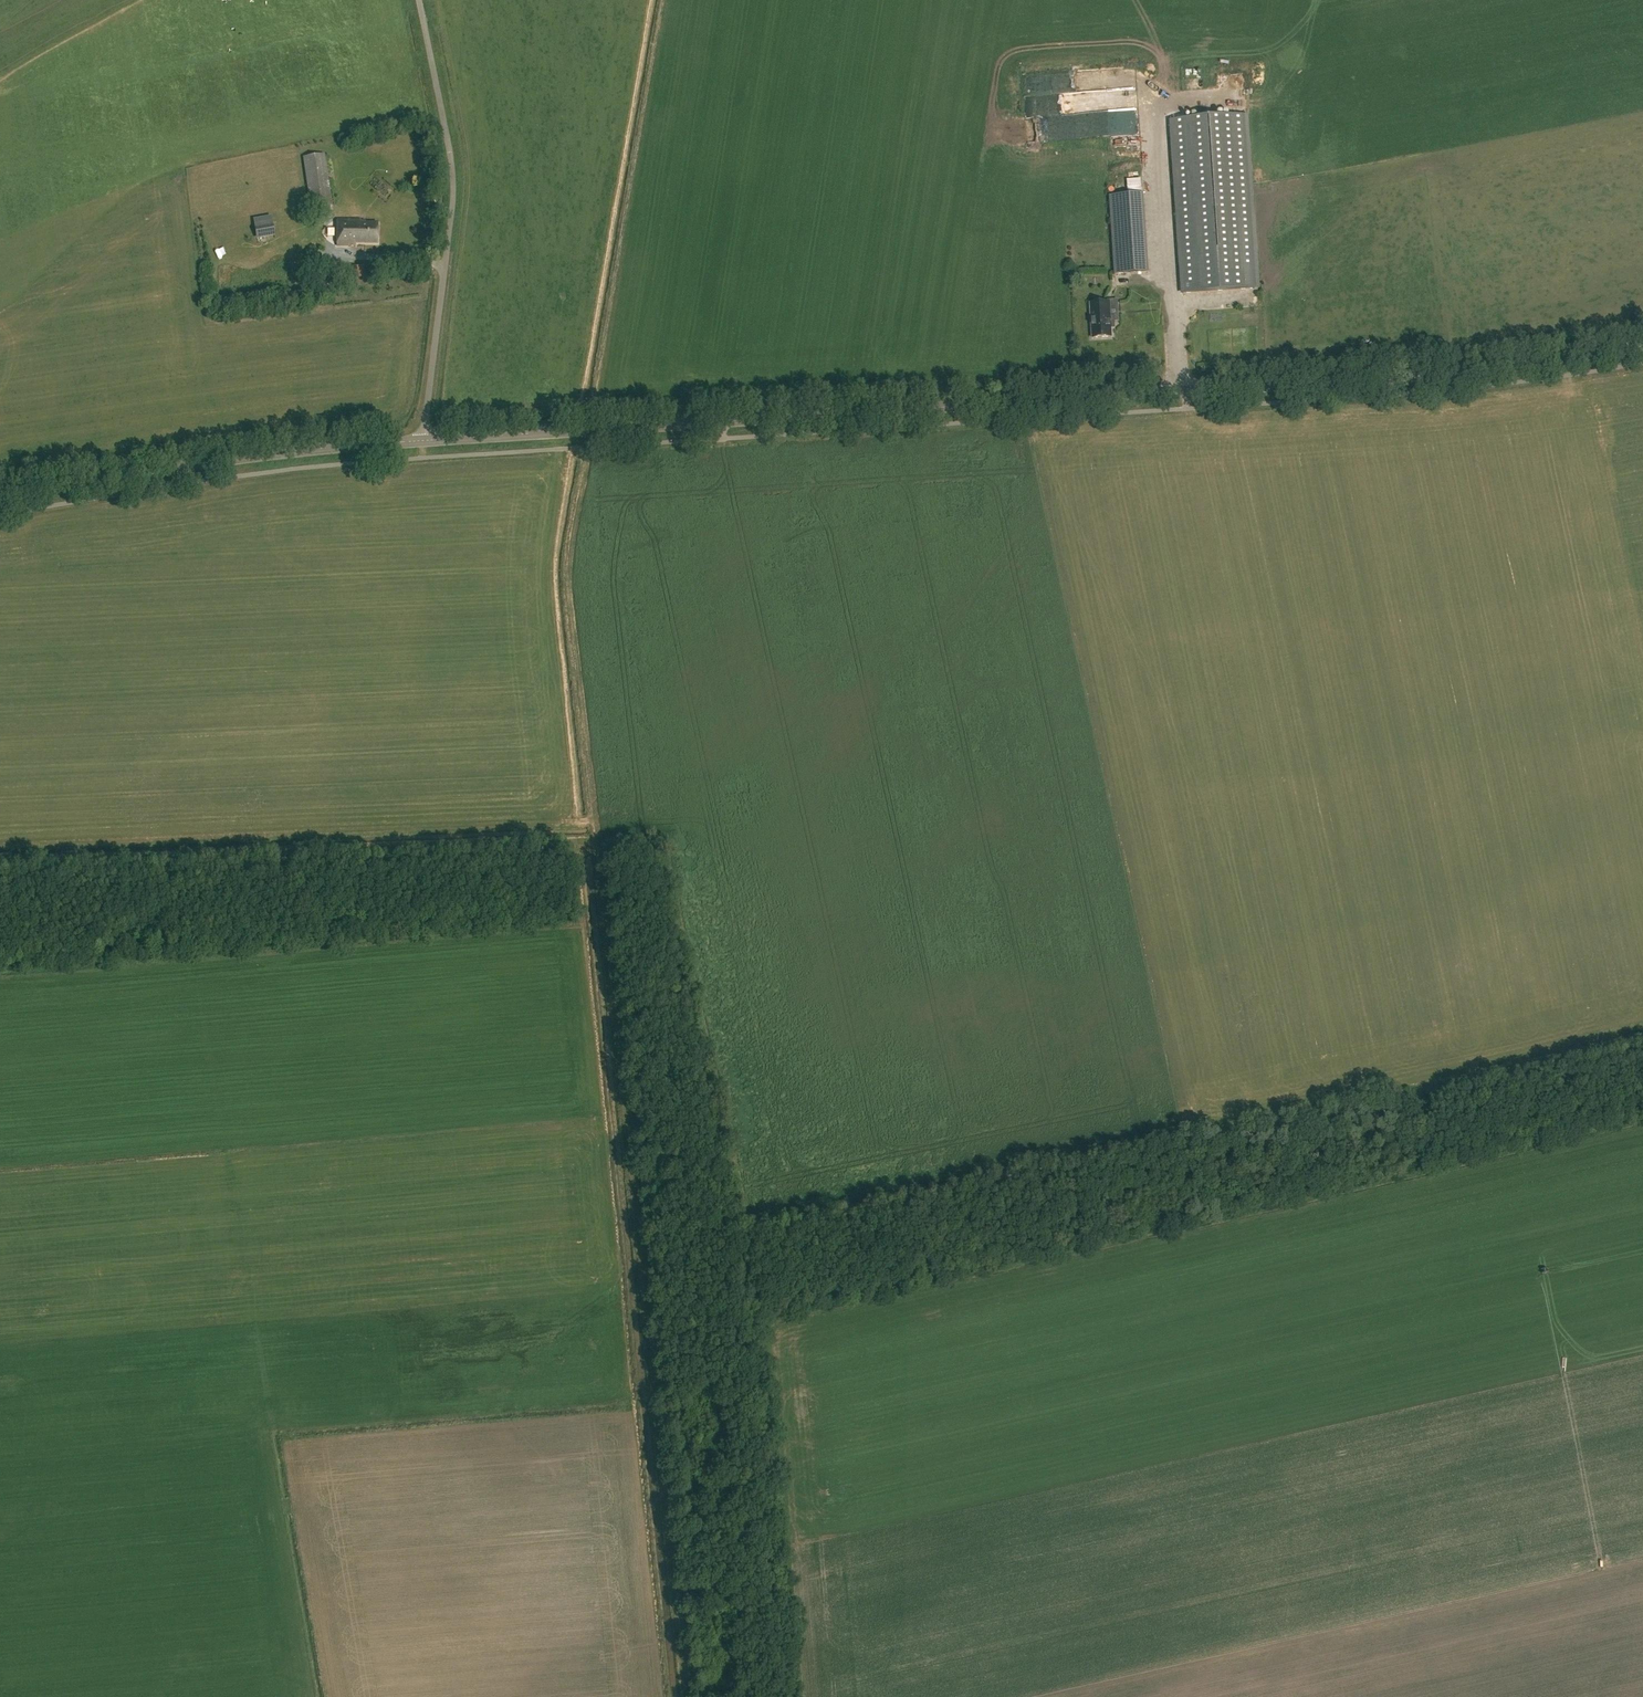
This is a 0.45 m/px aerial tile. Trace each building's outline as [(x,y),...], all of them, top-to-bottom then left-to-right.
[(1258,288),(1246,115),(1171,120),(1183,294),(1258,288)] [(1029,139),(1116,133),(1115,116),(1028,122),(1029,139)] [(1132,135),(1124,136),(1125,144),(1132,144),(1132,135)] [(1116,146),(1123,144),(1121,138),(1114,140),(1116,146)] [(331,205),(324,155),(303,158),(310,208),(331,205)] [(370,186),(379,195),(389,186),(379,176),(370,186)] [(1129,188),(1143,187),(1143,179),(1129,179),(1129,188)] [(1115,274),(1148,272),(1143,194),(1110,196),(1115,274)] [(361,221),(335,221),(335,246),(356,246),(356,242),(377,243),(377,224),(361,223),(361,221)] [(275,236),(273,223),(255,226),(256,239),(275,236)] [(1111,315),(1109,302),(1090,303),(1092,338),(1112,337),(1111,328),(1114,328),(1114,315),(1111,315)]
